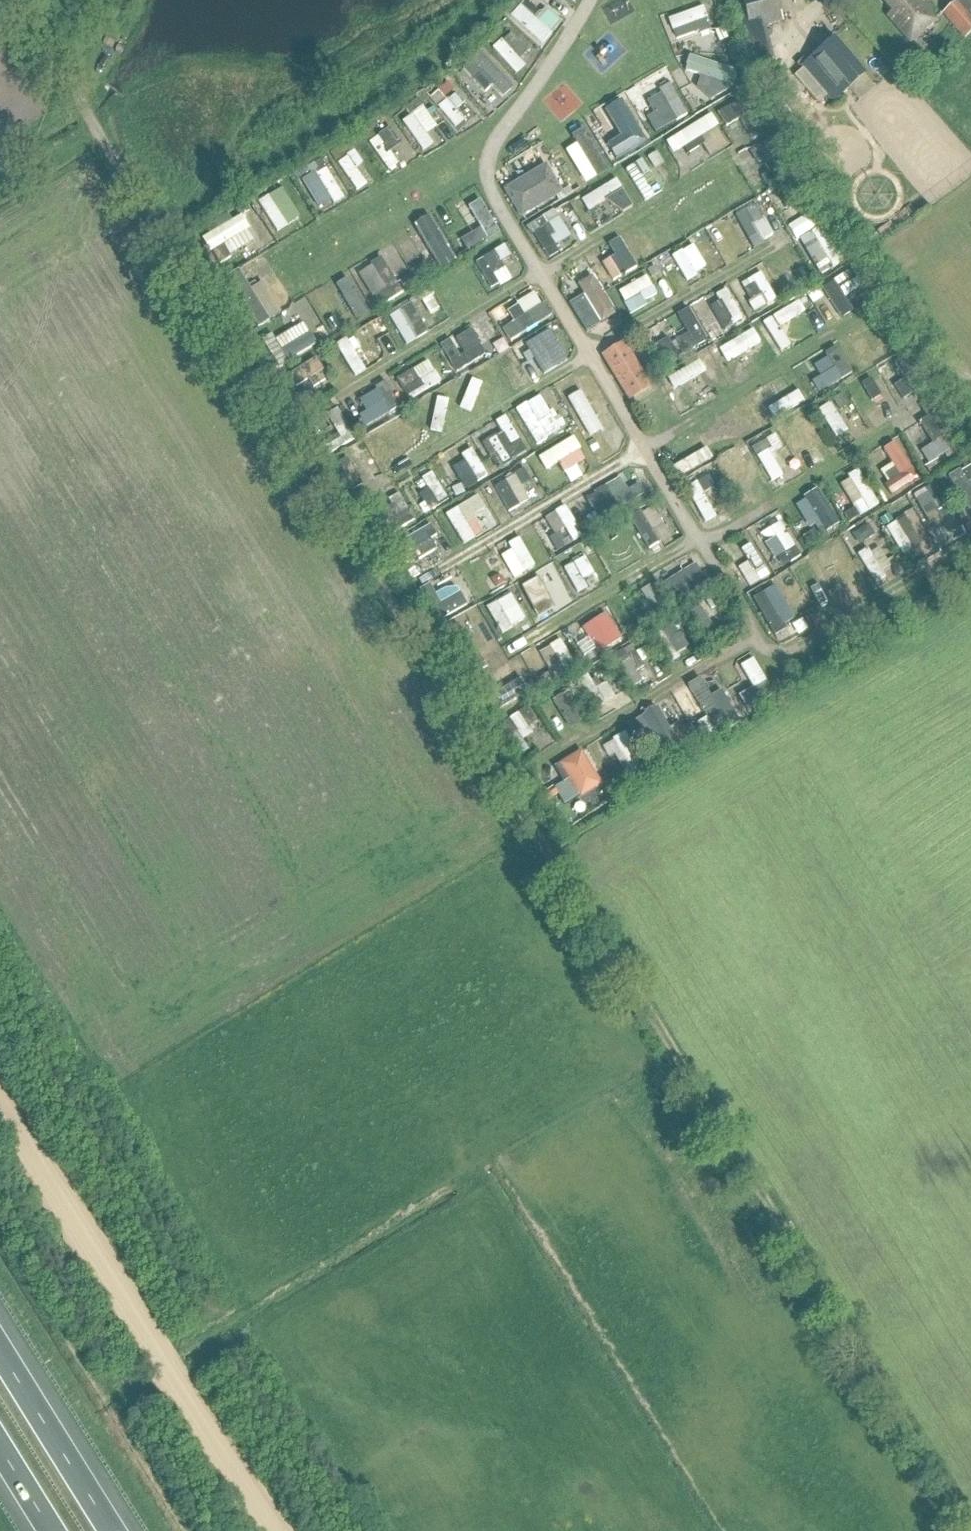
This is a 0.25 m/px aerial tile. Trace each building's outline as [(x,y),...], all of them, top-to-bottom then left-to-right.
[(566,3),(563,8),(551,0),(539,0),(528,16),(562,39),(580,13),(566,3)] [(690,33),(721,24),(718,14),(729,11),(725,0),(719,0),(683,11),(690,33)] [(748,24),(780,16),(776,0),(742,0),(748,24)] [(891,14),(887,18),(910,44),(935,22),(916,0),(879,0),(891,14)] [(964,41),(970,35),(970,5),(967,0),(960,0),(941,15),(964,41)] [(532,71),(546,61),(525,32),(511,42),(532,71)] [(834,40),(801,68),(831,103),(864,76),(834,40)] [(710,48),(711,65),(750,63),(749,46),(710,48)] [(511,103),(525,89),(513,76),(507,83),(486,61),(478,68),(511,103)] [(459,82),(426,105),(451,142),(495,111),(477,85),(466,93),(459,82)] [(676,128),(689,116),(666,92),(656,102),(662,109),(652,118),(661,128),(668,120),(676,128)] [(644,147),(660,138),(644,107),(627,116),(644,147)] [(695,165),(747,143),(735,113),(676,138),(687,164),(693,161),(695,165)] [(405,165),(427,152),(410,123),(388,135),(405,165)] [(613,125),(596,132),(608,162),(596,167),(600,177),(629,166),(613,125)] [(370,188),(388,179),(368,140),(350,149),(370,188)] [(772,158),(783,151),(776,140),(765,147),(772,158)] [(665,173),(672,169),(664,153),(643,163),(659,197),(674,190),(665,173)] [(334,167),(340,183),(327,188),(333,202),(362,192),(351,161),(334,167)] [(637,172),(599,192),(606,205),(644,185),(637,172)] [(799,216),(809,210),(793,181),(783,187),(799,216)] [(628,196),(635,207),(650,199),(644,187),(628,196)] [(302,227),(318,219),(301,188),(286,196),(302,227)] [(754,209),(769,242),(792,232),(776,199),(754,209)] [(544,222),(566,252),(595,232),(573,201),(544,222)] [(833,206),(800,220),(806,235),(839,221),(833,206)] [(236,225),(249,246),(275,230),(262,209),(236,225)] [(452,233),(442,238),(451,258),(485,243),(471,212),(447,223),(452,233)] [(816,236),(824,256),(842,248),(847,262),(860,257),(846,224),(816,236)] [(632,251),(620,257),(628,276),(657,262),(642,230),(626,237),(632,251)] [(368,307),(447,255),(433,233),(374,272),(372,270),(357,280),(367,294),(361,298),(368,307)] [(679,259),(688,285),(720,274),(711,248),(679,259)] [(827,303),(840,297),(831,278),(828,279),(815,251),(802,257),(808,272),(803,275),(811,294),(821,290),(827,303)] [(873,288),(881,283),(870,262),(837,280),(855,312),(879,300),(873,288)] [(666,270),(637,284),(640,291),(628,297),(614,267),(598,275),(604,288),(590,294),(603,320),(674,286),(666,270)] [(779,267),(768,274),(776,286),(767,292),(776,306),(795,292),(779,267)] [(789,280),(797,292),(806,286),(798,274),(789,280)] [(714,341),(762,314),(744,283),(734,289),(737,295),(726,301),(722,294),(696,308),(714,341)] [(825,332),(837,324),(819,294),(807,302),(825,332)] [(433,295),(406,311),(423,339),(450,323),(433,295)] [(774,327),(797,314),(792,306),(769,319),(774,327)] [(667,340),(657,346),(666,362),(705,342),(686,310),(675,316),(686,336),(669,345),(667,340)] [(461,337),(475,365),(519,341),(505,314),(461,337)] [(753,334),(734,342),(736,348),(719,354),(731,385),(748,378),(741,360),(760,353),(753,334)] [(624,346),(602,358),(629,402),(650,389),(624,346)] [(504,361),(523,392),(537,383),(530,371),(541,364),(533,350),(522,357),(519,352),(504,361)] [(329,356),(339,374),(349,368),(339,351),(329,356)] [(414,373),(426,394),(460,374),(448,353),(414,373)] [(907,363),(924,391),(932,386),(914,358),(907,363)] [(863,388),(876,409),(901,393),(888,372),(863,388)] [(788,380),(800,407),(816,400),(804,373),(788,380)] [(384,387),(390,399),(377,405),(384,419),(420,401),(406,375),(384,387)] [(478,379),(466,387),(483,412),(496,403),(478,379)] [(567,383),(539,401),(563,437),(585,422),(576,408),(581,405),(567,383)] [(771,428),(787,420),(772,391),(756,398),(771,428)] [(848,396),(815,415),(832,445),(865,426),(848,396)] [(940,404),(945,416),(921,425),(927,440),(945,432),(946,437),(963,430),(951,399),(940,404)] [(538,403),(527,409),(534,421),(535,420),(550,444),(559,438),(538,403)] [(525,408),(516,414),(531,437),(539,431),(525,408)] [(610,418),(598,425),(615,452),(627,445),(610,418)] [(516,428),(507,434),(522,458),(531,453),(516,428)] [(938,446),(944,456),(964,444),(958,434),(938,446)] [(893,446),(915,480),(928,472),(906,438),(893,446)] [(789,477),(801,470),(787,443),(775,450),(789,477)] [(751,465),(755,472),(768,466),(757,444),(734,456),(741,470),(751,465)] [(543,501),(563,488),(545,460),(526,473),(543,501)] [(449,465),(437,476),(458,499),(470,487),(449,465)] [(592,500),(589,495),(563,511),(578,538),(646,499),(632,476),(592,500)] [(725,519),(739,508),(712,476),(699,487),(725,519)] [(838,531),(857,517),(833,485),(815,499),(838,531)] [(932,498),(944,514),(961,502),(950,486),(932,498)] [(464,505),(474,534),(513,520),(503,491),(464,505)] [(613,533),(630,571),(661,557),(644,519),(613,533)] [(897,523),(887,530),(904,558),(915,550),(897,523)] [(743,549),(752,564),(753,563),(766,584),(789,570),(767,534),(743,549)] [(582,559),(592,584),(617,575),(607,549),(582,559)] [(519,610),(508,616),(518,633),(551,613),(535,586),(512,599),(519,610)] [(724,631),(736,623),(719,598),(708,605),(724,631)] [(613,638),(615,637),(620,646),(645,631),(628,604),(601,619),(613,638)] [(647,648),(637,656),(655,679),(665,672),(647,648)] [(629,664),(614,664),(613,682),(628,682),(629,664)] [(605,712),(588,682),(573,691),(590,721),(605,712)] [(667,705),(691,750),(704,744),(700,736),(710,730),(702,713),(690,719),(685,710),(697,704),(691,692),(667,705)] [(638,778),(655,767),(638,742),(647,736),(636,721),(611,738),(638,778)] [(602,786),(581,752),(559,765),(581,799),(600,787),(602,786)]
